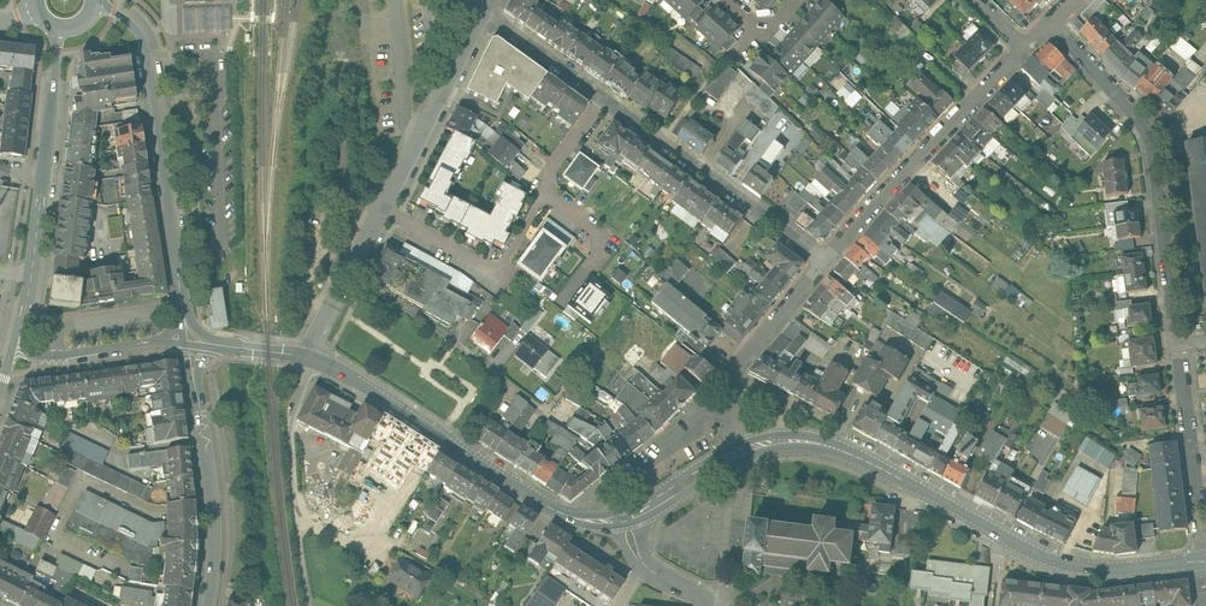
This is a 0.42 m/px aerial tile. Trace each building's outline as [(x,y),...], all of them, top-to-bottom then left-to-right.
[(506,11),(524,25),(532,13),(534,10),(538,0),(511,0),(506,11)] [(676,9),(684,0),(666,0),(676,9)] [(676,9),(687,19),(699,6),(704,0),(684,0),(676,9)] [(770,0),(752,0),(762,9),(768,9),(774,3),(770,0)] [(826,0),(823,0),(811,13),(830,31),(844,16),(826,0)] [(915,3),(926,14),(930,9),(939,0),(918,0),(915,3)] [(1012,0),(1006,0),(1007,5),(1013,11),(1009,14),(1018,23),(1025,16),(1010,1),(1012,0)] [(1010,1),(1025,16),(1038,3),(1035,0),(1012,0),(1010,1)] [(1081,15),(1090,24),(1096,19),(1110,6),(1104,0),(1095,0),(1081,15)] [(640,13),(648,16),(653,6),(645,2),(640,13)] [(699,6),(689,17),(694,22),(704,11),(699,6)] [(704,11),(694,22),(700,26),(714,10),(709,6),(704,11)] [(729,17),(717,7),(714,10),(700,26),(698,29),(709,39),(729,17)] [(557,26),(534,10),(532,13),(524,25),(546,41),(557,26)] [(830,31),(811,13),(797,29),(817,46),(830,31)] [(958,23),(950,15),(945,21),(953,28),(958,23)] [(729,17),(709,39),(720,49),(732,36),(740,28),(729,17)] [(1086,28),(1077,19),(1072,24),(1081,33),(1086,28)] [(1086,28),(1081,33),(1092,45),(1107,31),(1096,19),(1090,24),(1086,28)] [(910,31),(899,21),(888,33),(905,50),(900,55),(909,63),(925,46),(915,35),(910,31)] [(919,21),(910,31),(915,35),(924,26),(919,21)] [(567,26),(560,22),(557,26),(546,41),(565,54),(579,35),(572,30),(573,30),(567,26)] [(980,31),(973,24),(965,32),(972,39),(980,31)] [(985,26),(980,31),(994,45),(999,40),(985,26)] [(817,46),(797,29),(784,44),(803,61),(817,46)] [(972,39),(967,44),(982,59),(995,46),(994,45),(980,31),(972,39)] [(1107,31),(1092,45),(1103,58),(1117,43),(1117,42),(1107,31)] [(1136,31),(1121,46),(1129,54),(1144,38),(1136,31)] [(589,38),(582,32),(579,35),(565,54),(574,61),(575,60),(584,68),(598,48),(595,46),(599,41),(599,40),(597,37),(593,35),(591,36),(589,38)] [(732,36),(722,47),(728,52),(737,41),(732,36)] [(1184,38),(1174,49),(1188,62),(1198,50),(1184,38)] [(499,42),(490,44),(489,43),(468,86),(472,88),(469,93),(492,105),(495,99),(498,101),(506,87),(523,99),(525,96),(530,99),(530,98),(545,78),(540,75),(543,72),(500,41),(499,42)] [(1065,59),(1048,43),(1034,58),(1050,74),(1055,69),(1064,79),(1060,82),(1063,84),(1077,70),(1076,70),(1065,59)] [(1117,43),(1103,58),(1118,73),(1132,57),(1129,54),(1121,46),(1117,43)] [(701,69),(666,44),(658,56),(693,81),(701,69)] [(803,61),(784,44),(770,59),(790,77),(803,61)] [(982,59),(967,44),(955,57),(960,62),(969,71),(969,72),(982,59)] [(0,45),(0,68),(13,70),(10,92),(30,95),(32,72),(33,72),(36,49),(0,45)] [(604,50),(603,52),(598,48),(584,68),(588,70),(588,71),(599,80),(600,79),(603,82),(617,62),(610,57),(612,55),(604,50)] [(1148,61),(1139,53),(1134,59),(1120,76),(1123,79),(1136,62),(1142,67),(1148,61)] [(104,108),(99,59),(99,56),(90,58),(89,55),(78,57),(80,66),(77,66),(78,71),(77,71),(78,77),(76,77),(79,94),(81,93),(82,98),(74,99),(76,115),(72,116),(70,126),(94,129),(96,128),(98,113),(105,112),(104,108)] [(770,59),(765,55),(752,70),(766,82),(773,89),(773,88),(778,83),(781,86),(790,77),(770,59)] [(99,59),(104,108),(110,107),(110,103),(136,99),(130,60),(109,63),(108,57),(99,59)] [(1132,57),(1118,73),(1120,76),(1134,59),(1132,57)] [(1041,85),(1050,74),(1034,58),(1023,70),(1040,86),(1041,85)] [(1142,67),(1136,62),(1123,79),(1136,89),(1136,88),(1146,76),(1154,66),(1148,61),(1142,67)] [(622,66),(617,62),(603,82),(612,88),(611,88),(619,94),(619,93),(628,99),(630,96),(629,96),(641,79),(634,74),(635,73),(624,64),(622,66)] [(960,62),(956,66),(965,75),(969,71),(960,62)] [(728,66),(705,91),(718,101),(738,74),(728,66)] [(965,75),(956,66),(951,71),(961,80),(965,75)] [(1153,102),(1152,103),(1165,113),(1176,100),(1175,100),(1178,97),(1196,75),(1184,66),(1171,81),(1163,90),(1153,102)] [(1154,67),(1146,76),(1136,88),(1145,95),(1146,98),(1149,98),(1153,102),(1163,90),(1171,81),(1154,67)] [(941,89),(922,71),(908,85),(927,104),(925,106),(938,119),(954,102),(941,90),(941,89)] [(667,89),(645,73),(641,79),(629,96),(630,96),(648,109),(650,106),(667,118),(683,96),(669,86),(667,89)] [(1050,74),(1041,85),(1045,89),(1052,96),(1063,85),(1063,84),(1060,82),(1050,74)] [(568,91),(547,75),(545,78),(530,98),(544,109),(548,104),(555,109),(568,91)] [(1022,91),(1012,81),(1000,93),(1015,107),(1027,96),(1022,91)] [(773,89),(766,82),(760,89),(770,99),(777,91),(773,88),(773,89)] [(760,89),(754,83),(745,95),(771,119),(779,107),(770,99),(760,89)] [(1022,91),(1027,96),(1029,98),(1033,95),(1025,87),(1022,91)] [(844,88),(838,95),(846,102),(850,98),(852,95),(844,88)] [(1045,89),(1037,98),(1048,109),(1057,100),(1052,96),(1045,89)] [(588,105),(568,91),(555,109),(560,113),(557,118),(571,128),(588,105)] [(3,133),(26,134),(30,95),(10,92),(8,92),(3,133)] [(1015,107),(1000,93),(989,104),(1004,119),(1015,107)] [(1183,101),(1178,97),(1175,100),(1176,100),(1165,113),(1170,117),(1183,101)] [(855,103),(850,98),(846,102),(851,107),(855,103)] [(925,106),(919,100),(913,106),(909,102),(904,107),(912,114),(913,114),(928,129),(938,119),(925,106)] [(912,114),(904,107),(891,121),(900,130),(914,144),(928,129),(913,114),(912,114)] [(137,109),(122,112),(124,123),(139,121),(137,109)] [(474,118),(457,109),(447,129),(451,131),(475,143),(478,145),(488,154),(494,147),(483,138),(468,130),(474,118)] [(1004,124),(985,109),(975,120),(991,136),(992,136),(1004,124)] [(880,123),(872,115),(866,121),(870,125),(874,129),(880,123)] [(1071,139),(1091,157),(1112,134),(1091,116),(1071,139)] [(684,118),(673,133),(679,137),(690,122),(684,118)] [(975,120),(961,134),(978,150),(991,136),(975,120)] [(140,128),(139,121),(124,123),(125,130),(140,128)] [(724,170),(754,127),(747,121),(727,148),(727,149),(716,164),(724,170)] [(713,139),(691,123),(690,122),(679,137),(679,138),(703,155),(714,140),(713,139)] [(900,130),(893,137),(890,134),(891,133),(880,122),(880,123),(874,129),(902,156),(914,144),(900,130)] [(632,138),(613,123),(598,145),(603,148),(602,149),(611,156),(609,159),(606,157),(603,163),(605,165),(610,169),(619,155),(632,138)] [(870,125),(864,131),(868,135),(874,129),(870,125)] [(68,146),(93,150),(96,129),(94,129),(70,126),(68,146)] [(754,127),(724,170),(732,176),(743,161),(741,160),(742,158),(761,132),(754,127)] [(140,128),(114,132),(116,140),(115,141),(116,150),(143,146),(140,128)] [(902,156),(874,129),(868,135),(868,136),(878,145),(880,143),(883,147),(875,156),(889,169),(902,156)] [(525,144),(507,130),(501,138),(519,153),(525,144)] [(475,143),(451,131),(433,167),(456,179),(475,143)] [(26,134),(3,133),(3,138),(1,154),(23,157),(26,134)] [(961,134),(951,144),(972,164),(982,154),(978,150),(961,134)] [(519,153),(501,138),(494,147),(488,154),(506,169),(513,160),(519,153)] [(650,151),(632,138),(619,155),(638,168),(650,151)] [(1186,144),(1205,298),(1205,142),(1186,144)] [(776,143),(760,165),(767,170),(768,171),(784,149),(776,143)] [(972,164),(951,144),(933,163),(954,183),(959,178),(956,176),(965,167),(968,169),(972,164)] [(93,150),(68,146),(66,166),(91,169),(93,150)] [(143,146),(116,150),(118,161),(119,160),(120,169),(122,169),(146,165),(143,146)] [(549,157),(539,149),(535,154),(545,163),(549,157)] [(875,156),(870,161),(857,149),(850,156),(851,157),(877,182),(889,170),(889,169),(875,156)] [(675,169),(650,151),(638,168),(652,179),(651,180),(661,188),(675,169)] [(846,152),(840,158),(845,163),(851,157),(850,156),(846,152)] [(597,168),(579,156),(564,177),(582,190),(597,168)] [(877,182),(851,157),(845,163),(853,170),(856,169),(859,172),(853,178),(867,192),(877,182)] [(524,170),(513,160),(506,169),(517,178),(524,170)] [(1124,161),(1103,164),(1108,197),(1128,194),(1126,181),(1128,181),(1127,174),(1126,174),(1124,161)] [(954,183),(933,163),(922,174),(937,188),(940,184),(954,197),(960,190),(954,183)] [(146,165),(122,169),(123,176),(127,202),(129,202),(151,199),(146,165)] [(767,170),(760,165),(757,169),(764,174),(767,170)] [(91,169),(66,166),(62,200),(90,203),(93,180),(94,170),(91,169)] [(842,180),(827,166),(822,172),(842,191),(845,188),(840,183),(842,180)] [(456,179),(433,167),(414,203),(459,226),(469,208),(447,196),(456,179)] [(690,180),(675,169),(661,188),(669,194),(672,191),(679,195),(690,180)] [(764,174),(757,169),(745,186),(761,198),(774,181),(764,174)] [(627,183),(608,171),(604,176),(623,190),(627,183)] [(842,191),(822,172),(817,178),(816,179),(831,193),(831,192),(833,193),(835,192),(839,195),(842,191)] [(123,176),(93,180),(90,203),(106,205),(127,202),(123,176)] [(867,192),(853,178),(851,181),(845,188),(842,191),(856,204),(867,192)] [(705,190),(690,180),(679,195),(673,203),(677,206),(678,205),(688,213),(705,190)] [(937,207),(911,185),(903,193),(920,208),(929,216),(937,207)] [(980,191),(974,186),(969,191),(976,197),(980,191)] [(490,219),(469,208),(459,226),(459,227),(500,249),(527,198),(506,187),(490,219)] [(720,201),(705,190),(688,213),(700,221),(699,222),(702,224),(719,202),(720,201)] [(826,198),(817,190),(815,192),(824,200),(826,198)] [(856,204),(842,191),(839,195),(832,203),(846,216),(856,204)] [(796,192),(786,204),(793,209),(802,197),(796,192)] [(811,193),(805,200),(808,203),(810,204),(815,197),(811,193)] [(920,208),(903,193),(886,211),(901,224),(904,219),(907,221),(911,217),(928,231),(934,224),(925,216),(924,216),(917,211),(920,208)] [(802,197),(793,209),(799,214),(808,203),(805,200),(802,197)] [(815,197),(810,204),(821,214),(822,215),(825,211),(823,209),(825,207),(824,205),(815,197)] [(151,199),(129,202),(130,215),(132,214),(134,227),(155,224),(151,199)] [(58,228),(87,232),(90,203),(62,200),(58,228)] [(736,215),(719,202),(702,224),(712,231),(716,226),(730,236),(744,219),(737,214),(736,215)] [(1128,202),(1113,204),(1114,213),(1117,213),(1129,211),(1128,202)] [(846,216),(832,203),(825,211),(822,215),(836,227),(846,216)] [(968,213),(957,204),(950,214),(961,222),(968,213)] [(947,216),(937,207),(929,216),(940,225),(947,216)] [(1129,211),(1117,213),(1118,227),(1139,224),(1137,211),(1138,211),(1138,210),(1129,211)] [(886,211),(873,226),(888,239),(891,235),(903,245),(909,238),(897,228),(901,224),(886,211)] [(821,214),(816,221),(804,212),(796,223),(821,241),(823,241),(824,241),(825,240),(836,227),(822,215),(821,214)] [(958,223),(948,215),(947,216),(940,225),(951,233),(958,223)] [(121,216),(107,218),(110,239),(124,237),(121,216)] [(155,224),(134,227),(135,238),(134,239),(137,260),(139,260),(140,271),(162,268),(155,224)] [(1139,224),(1118,227),(1120,240),(1141,237),(1141,236),(1140,237),(1139,224)] [(892,246),(890,248),(886,245),(890,240),(888,239),(873,226),(865,236),(891,259),(898,251),(892,246)] [(87,232),(58,228),(55,257),(77,259),(84,260),(87,232)] [(565,249),(542,231),(516,266),(540,283),(547,274),(546,273),(557,257),(558,258),(565,249)] [(931,237),(924,231),(920,236),(928,242),(931,237)] [(891,259),(865,236),(856,246),(869,257),(871,259),(872,257),(874,259),(876,256),(886,265),(891,259)] [(805,264),(778,243),(767,257),(792,278),(797,273),(805,264)] [(455,273),(409,249),(404,258),(399,256),(401,251),(388,244),(385,250),(378,263),(371,277),(390,287),(389,289),(425,308),(423,312),(451,327),(456,317),(462,320),(463,318),(471,304),(477,308),(480,309),(483,302),(459,289),(464,281),(454,275),(455,273)] [(856,246),(845,258),(858,269),(863,264),(869,257),(856,246)] [(737,262),(720,247),(711,258),(728,273),(737,262)] [(1142,249),(1121,251),(1122,257),(1143,254),(1142,249)] [(1143,254),(1122,257),(1122,258),(1117,258),(1118,268),(1123,267),(1124,275),(1145,273),(1143,254)] [(127,255),(117,256),(119,268),(120,268),(123,286),(126,286),(126,282),(132,282),(130,273),(127,255)] [(77,259),(55,257),(52,280),(49,305),(79,309),(80,307),(82,284),(82,283),(74,282),(74,278),(75,278),(77,259)] [(858,269),(845,258),(835,271),(848,282),(854,274),(858,269)] [(690,269),(677,259),(667,271),(675,277),(681,281),(690,269)] [(753,270),(746,264),(742,269),(748,274),(753,270)] [(873,273),(863,264),(858,269),(868,278),(873,273)] [(769,276),(756,265),(753,270),(765,280),(769,276)] [(113,269),(117,301),(142,297),(138,272),(130,273),(132,282),(126,282),(126,286),(123,286),(120,268),(119,268),(113,269)] [(140,271),(138,272),(142,297),(143,299),(164,295),(162,279),(164,279),(162,268),(140,271)] [(791,281),(775,268),(769,276),(765,280),(781,294),(791,281)] [(117,301),(113,269),(90,273),(92,283),(82,284),(80,307),(117,301)] [(619,269),(612,277),(620,285),(627,276),(619,269)] [(868,278),(858,269),(854,274),(865,283),(868,278)] [(667,271),(666,270),(660,278),(668,285),(668,284),(668,285),(675,277),(667,271)] [(765,280),(753,270),(748,274),(761,285),(765,280)] [(1145,273),(1124,275),(1125,278),(1120,278),(1122,292),(1126,292),(1127,293),(1148,290),(1145,273)] [(1001,275),(994,283),(1023,309),(1031,301),(1001,275)] [(857,299),(829,276),(821,286),(846,307),(849,309),(857,299)] [(611,298),(588,280),(568,306),(590,324),(611,298)] [(781,294),(765,280),(761,285),(755,293),(753,291),(751,293),(769,308),(781,294)] [(668,285),(668,284),(668,285),(653,302),(680,324),(695,307),(668,285)] [(846,307),(821,286),(812,296),(813,297),(837,317),(842,312),(846,307)] [(941,290),(928,312),(937,317),(942,308),(966,322),(974,310),(941,290)] [(221,293),(211,295),(216,327),(226,326),(221,293)] [(769,308),(751,293),(748,297),(744,294),(736,304),(757,322),(769,308)] [(1114,294),(1102,295),(1102,303),(1115,301),(1114,294)] [(542,301),(536,296),(532,301),(538,306),(542,301)] [(837,317),(813,297),(804,308),(821,319),(827,312),(829,314),(827,317),(833,322),(837,317)] [(976,300),(972,312),(983,316),(987,304),(976,300)] [(1131,300),(1115,302),(1116,311),(1123,310),(1129,309),(1129,308),(1132,308),(1131,300)] [(471,304),(463,318),(470,321),(477,308),(471,304)] [(757,322),(736,304),(728,314),(732,317),(729,321),(746,336),(757,322)] [(1132,308),(1129,308),(1129,309),(1123,310),(1124,318),(1127,318),(1128,327),(1151,324),(1149,306),(1132,308)] [(695,307),(680,324),(692,334),(707,317),(695,307)] [(520,329),(526,334),(543,313),(536,308),(520,329)] [(933,338),(893,312),(886,324),(926,351),(933,338)] [(509,329),(490,315),(482,325),(482,324),(471,339),(478,344),(480,341),(483,343),(482,345),(490,352),(489,353),(490,353),(504,335),(509,330),(509,329)] [(726,323),(716,315),(712,321),(721,329),(726,323)] [(712,321),(707,317),(692,334),(683,345),(696,355),(699,358),(723,330),(721,329),(712,321)] [(813,333),(794,320),(781,335),(794,344),(801,335),(807,341),(813,333)] [(513,323),(509,329),(509,330),(504,335),(511,341),(520,329),(513,323)] [(832,347),(813,333),(807,341),(804,346),(823,359),(832,347)] [(794,344),(781,335),(764,355),(775,361),(786,350),(788,351),(794,344)] [(794,344),(788,351),(795,357),(804,346),(807,341),(801,335),(794,344)] [(545,352),(528,338),(529,337),(528,336),(513,355),(514,356),(515,354),(525,363),(524,364),(525,365),(526,364),(532,369),(533,370),(534,369),(548,351),(547,350),(545,352)] [(633,340),(620,355),(634,368),(647,352),(633,340)] [(1153,340),(1131,343),(1131,348),(1130,348),(1130,349),(1123,349),(1124,360),(1131,359),(1132,367),(1156,364),(1153,340)] [(693,359),(676,345),(662,363),(668,368),(679,376),(685,368),(693,359)] [(877,360),(868,355),(853,384),(877,398),(878,397),(889,379),(890,380),(892,377),(898,381),(909,361),(884,346),(877,360)] [(548,351),(534,369),(545,378),(559,360),(548,351)] [(695,377),(706,364),(699,358),(696,355),(693,359),(685,368),(695,377)] [(775,361),(764,355),(752,369),(753,374),(776,386),(787,368),(788,367),(780,363),(779,364),(775,361)] [(176,362),(137,367),(140,387),(155,385),(155,388),(149,389),(149,394),(157,393),(157,396),(180,392),(176,362)] [(797,362),(792,371),(787,368),(776,386),(794,396),(806,375),(800,371),(803,366),(797,362)] [(816,408),(839,367),(832,363),(822,380),(815,376),(811,378),(806,375),(794,396),(816,408)] [(706,364),(695,377),(704,385),(716,372),(706,364)] [(137,367),(119,370),(122,391),(140,389),(140,387),(137,367)] [(839,367),(816,408),(834,418),(846,396),(838,392),(849,373),(839,367)] [(679,376),(668,368),(659,379),(670,389),(681,378),(679,376)] [(119,370),(84,375),(87,399),(90,399),(91,403),(92,404),(93,408),(97,407),(99,408),(106,407),(107,406),(111,405),(110,401),(111,399),(111,396),(117,395),(117,394),(123,394),(122,391),(119,370)] [(890,417),(889,418),(901,425),(916,396),(929,403),(934,396),(934,394),(932,392),(934,388),(917,376),(918,373),(915,371),(890,417)] [(84,375),(51,380),(54,401),(54,404),(87,399),(84,375)] [(1158,376),(1139,379),(1139,384),(1128,385),(1129,395),(1137,394),(1138,400),(1150,398),(1151,397),(1151,396),(1151,395),(1160,394),(1159,384),(1161,384),(1160,378),(1158,378),(1158,376)] [(670,389),(664,395),(680,411),(697,394),(681,378),(670,389)] [(51,380),(26,384),(21,387),(15,401),(34,410),(36,405),(39,403),(54,401),(51,380)] [(653,402),(627,383),(615,400),(640,417),(654,435),(662,429),(680,411),(664,395),(662,392),(653,402)] [(588,397),(573,388),(565,400),(579,408),(580,408),(588,397)] [(315,430),(334,398),(315,389),(297,421),(315,430)] [(157,396),(146,397),(146,400),(148,400),(150,413),(183,408),(180,392),(157,396)] [(517,396),(502,418),(506,421),(501,429),(507,433),(507,432),(521,413),(527,404),(527,403),(517,396)] [(929,403),(920,421),(929,426),(948,437),(954,427),(962,412),(934,396),(929,403)] [(334,398),(315,430),(332,439),(348,412),(351,407),(334,398)] [(1127,399),(1111,400),(1112,409),(1128,407),(1127,399)] [(34,410),(15,401),(4,428),(29,438),(40,413),(34,410)] [(1073,415),(1055,403),(1048,412),(1068,425),(1073,415)] [(534,410),(527,404),(521,413),(529,418),(534,410)] [(873,404),(872,407),(867,404),(861,414),(860,414),(858,417),(859,418),(853,428),(876,441),(889,418),(890,417),(881,412),(883,409),(873,404)] [(348,412),(332,439),(348,447),(353,450),(349,458),(358,463),(364,452),(370,443),(368,442),(383,417),(364,405),(357,417),(348,412)] [(636,420),(626,409),(624,408),(622,409),(620,407),(618,409),(619,411),(617,413),(628,426),(636,420)] [(150,413),(145,414),(148,430),(185,424),(183,408),(150,413)] [(580,408),(579,408),(573,419),(584,424),(591,414),(580,408)] [(1162,409),(1136,412),(1137,425),(1142,424),(1143,431),(1164,428),(1166,427),(1165,419),(1163,419),(1162,409)] [(573,419),(557,411),(552,418),(595,445),(599,450),(607,444),(597,432),(595,429),(591,427),(584,424),(573,419)] [(989,414),(982,411),(976,421),(983,425),(989,414)] [(1068,425),(1048,412),(1040,427),(1059,439),(1068,425)] [(521,413),(507,432),(512,435),(520,432),(529,418),(521,413)] [(628,426),(617,413),(606,422),(607,423),(617,435),(628,426)] [(636,420),(628,426),(642,444),(654,435),(640,417),(636,420)] [(901,425),(889,418),(876,441),(895,451),(906,430),(905,427),(901,425)] [(501,429),(488,420),(475,440),(494,452),(507,433),(501,429)] [(560,428),(548,420),(543,428),(555,436),(560,428)] [(605,425),(595,420),(591,427),(595,429),(597,432),(605,425)] [(920,421),(912,436),(921,441),(929,426),(920,421)] [(148,430),(145,430),(148,445),(187,439),(185,424),(148,430)] [(617,435),(612,439),(609,435),(612,433),(605,425),(597,432),(607,444),(621,461),(631,453),(617,435)] [(628,426),(617,435),(631,453),(642,444),(628,426)] [(945,442),(939,454),(945,458),(961,430),(954,427),(945,442)] [(993,432),(980,456),(982,457),(994,464),(1007,440),(1012,433),(1000,427),(996,434),(993,432)] [(4,428),(0,439),(0,456),(20,464),(22,457),(29,460),(37,441),(29,438),(4,428)] [(578,440),(560,428),(555,436),(550,443),(559,448),(567,454),(573,447),(578,440)] [(512,435),(507,432),(507,433),(494,452),(514,465),(527,444),(522,441),(521,442),(512,435)] [(99,449),(68,433),(62,445),(71,449),(87,457),(94,460),(99,449)] [(934,435),(926,447),(922,445),(913,462),(929,471),(939,454),(945,442),(934,435)] [(921,441),(912,436),(901,455),(913,462),(922,445),(919,443),(921,441)] [(967,436),(954,460),(962,465),(964,466),(978,442),(967,436)] [(1105,448),(1087,437),(1079,449),(1098,461),(1105,448)] [(540,449),(530,442),(514,465),(532,477),(542,461),(543,460),(536,455),(540,449)] [(1176,443),(1150,446),(1152,462),(1153,468),(1156,468),(1179,465),(1176,443)] [(621,461),(607,444),(599,450),(596,452),(610,470),(621,461)] [(353,450),(348,447),(337,468),(351,476),(358,463),(349,458),(353,450)] [(587,459),(573,447),(568,453),(578,462),(580,464),(587,459)] [(188,448),(166,451),(168,465),(164,466),(165,475),(169,475),(169,480),(192,478),(188,448)] [(559,448),(551,460),(558,466),(563,460),(567,454),(559,448)] [(1142,455),(1129,448),(1122,459),(1134,467),(1142,455)] [(87,457),(71,449),(64,462),(80,470),(87,457)] [(108,453),(99,449),(94,460),(103,465),(108,453)] [(166,451),(136,454),(137,462),(134,462),(135,468),(158,465),(158,466),(164,466),(168,465),(166,451)] [(587,459),(580,464),(585,468),(599,479),(610,470),(596,452),(587,459)] [(457,466),(439,453),(426,473),(435,480),(444,486),(457,466)] [(578,462),(568,453),(567,454),(563,460),(574,468),(578,462)] [(945,458),(939,454),(929,471),(942,478),(951,461),(945,458)] [(0,456),(0,488),(9,492),(13,493),(24,466),(20,464),(0,456)] [(94,460),(87,457),(80,470),(116,487),(122,474),(94,460)] [(994,464),(982,457),(979,463),(991,469),(994,464)] [(549,466),(542,461),(532,477),(545,486),(550,478),(556,468),(558,466),(551,460),(551,463),(549,466)] [(952,483),(962,465),(954,460),(944,479),(952,483)] [(995,477),(989,473),(976,497),(994,507),(1011,477),(1015,472),(1002,464),(995,477)] [(77,472),(64,465),(55,482),(68,489),(77,472)] [(962,465),(952,483),(961,488),(971,470),(964,466),(962,465)] [(1179,465),(1156,468),(1157,478),(1154,478),(1156,489),(1159,489),(1160,497),(1157,498),(1158,509),(1161,509),(1162,517),(1159,518),(1161,532),(1162,532),(1162,529),(1172,527),(1173,531),(1186,529),(1179,465)] [(478,479),(457,466),(444,486),(444,487),(465,501),(466,499),(478,479)] [(1078,467),(1063,492),(1087,505),(1101,480),(1078,467)] [(1135,468),(1126,467),(1123,495),(1137,496),(1139,470),(1135,468)] [(571,477),(556,468),(550,478),(565,487),(571,477)] [(565,487),(560,495),(567,500),(572,500),(599,479),(585,468),(579,473),(577,469),(571,477),(565,487)] [(1043,470),(1033,488),(1044,494),(1052,482),(1047,479),(1050,474),(1043,470)] [(146,486),(122,474),(116,487),(140,499),(146,486)] [(1032,489),(1011,477),(994,507),(1015,518),(1032,489)] [(192,478),(169,480),(172,504),(195,501),(192,478)] [(565,487),(550,478),(545,486),(560,495),(565,487)] [(498,492),(478,479),(466,499),(475,504),(473,507),(484,514),(487,511),(498,492)] [(444,486),(435,480),(427,493),(433,497),(438,489),(441,491),(444,487),(444,486)] [(55,482),(44,503),(57,510),(68,489),(55,482)] [(153,489),(146,486),(140,499),(147,502),(153,489)] [(0,488),(0,513),(9,492),(0,488)] [(152,523),(86,491),(75,511),(148,547),(151,541),(159,540),(159,539),(168,539),(167,522),(152,523)] [(334,505),(306,491),(298,491),(299,512),(323,524),(334,506),(334,505)] [(515,503),(498,492),(487,511),(502,521),(515,503)] [(1123,495),(1118,494),(1116,511),(1135,513),(1137,496),(1123,495)] [(437,497),(418,527),(429,534),(448,504),(437,497)] [(172,504),(166,505),(167,514),(167,522),(168,539),(159,539),(159,540),(160,547),(165,546),(197,542),(196,510),(195,501),(172,504)] [(1035,505),(1029,501),(1018,520),(1034,529),(1044,512),(1046,508),(1037,502),(1035,505)] [(895,508),(874,506),(871,527),(855,525),(853,540),(880,543),(879,551),(890,552),(895,508)] [(537,517),(521,507),(509,526),(516,530),(504,547),(514,553),(537,517)] [(54,517),(38,508),(25,532),(42,540),(54,517)] [(148,547),(75,511),(67,529),(140,565),(152,565),(150,548),(148,547)] [(1051,512),(1049,515),(1044,512),(1034,529),(1065,544),(1073,527),(1066,524),(1068,520),(1051,512)] [(814,531),(749,523),(743,573),(760,575),(760,573),(800,578),(801,571),(809,572),(830,575),(831,564),(850,566),(853,540),(855,525),(836,523),(836,522),(815,520),(814,531)] [(0,521),(0,522),(0,527),(1,527),(0,529),(0,533),(12,538),(16,528),(0,521)] [(361,521),(351,538),(364,545),(373,528),(361,521)] [(1153,524),(1133,526),(1135,540),(1155,538),(1153,524)] [(570,539),(550,526),(529,559),(539,565),(546,554),(556,560),(566,545),(570,539)] [(1133,526),(1112,528),(1103,527),(1093,552),(1116,555),(1115,556),(1136,553),(1135,540),(1133,526)] [(25,532),(16,528),(12,538),(10,541),(36,553),(42,540),(25,532)] [(912,540),(898,539),(896,553),(910,555),(912,540)] [(197,542),(165,546),(165,565),(196,565),(197,552),(197,542)] [(554,565),(583,584),(596,564),(566,545),(556,561),(554,565)] [(431,554),(420,548),(417,554),(428,560),(431,554)] [(82,564),(60,554),(54,567),(57,569),(75,578),(76,578),(82,564)] [(429,577),(401,560),(389,580),(405,590),(404,591),(416,598),(429,577)] [(991,568),(929,560),(927,573),(913,571),(911,588),(930,591),(930,594),(950,596),(949,599),(971,602),(972,594),(987,596),(991,568)] [(54,567),(41,561),(36,572),(52,580),(57,569),(54,567)] [(0,562),(0,597),(18,605),(20,605),(29,588),(33,578),(0,562)] [(96,571),(82,564),(76,578),(90,584),(96,571)] [(583,584),(611,602),(624,583),(610,574),(612,571),(606,567),(605,570),(596,564),(583,584)] [(196,565),(165,565),(162,587),(193,591),(195,574),(196,565)] [(143,568),(130,566),(128,580),(141,583),(143,568)] [(75,578),(57,569),(52,580),(57,582),(70,588),(75,578)] [(546,577),(540,586),(552,594),(571,605),(573,605),(579,598),(546,577)] [(1028,584),(1020,583),(1003,581),(1000,605),(1042,605),(1044,586),(1028,584)] [(1153,585),(1155,603),(1155,605),(1173,603),(1173,605),(1191,605),(1188,584),(1183,581),(1153,585)] [(42,594),(36,605),(61,605),(65,598),(70,588),(57,582),(50,598),(42,594)] [(474,589),(467,583),(463,589),(470,594),(474,589)] [(1153,585),(1139,587),(1141,605),(1147,604),(1155,603),(1153,585)] [(159,586),(156,601),(155,605),(190,605),(193,591),(162,587),(159,586)] [(552,594),(540,586),(532,597),(540,603),(544,605),(552,594)] [(1069,589),(1044,586),(1042,605),(1067,605),(1069,589)] [(1124,589),(1127,605),(1141,605),(1139,587),(1124,589)] [(20,605),(36,605),(42,594),(29,588),(20,605)] [(123,588),(120,604),(134,605),(155,605),(156,601),(150,600),(151,593),(123,588)] [(1067,605),(1100,605),(1098,593),(1091,594),(1091,592),(1069,589),(1067,605)] [(1098,593),(1100,605),(1127,605),(1124,589),(1098,593)] [(532,597),(526,605),(538,605),(540,603),(532,597)]
